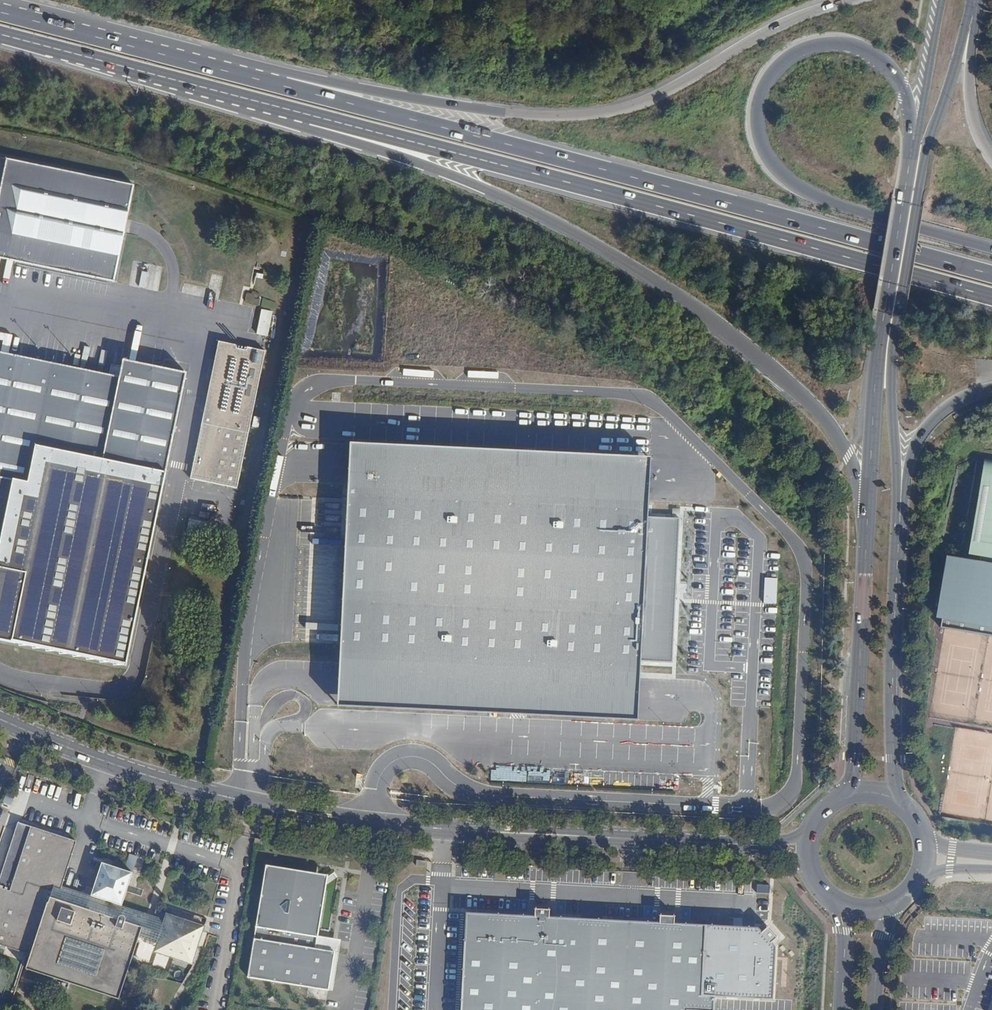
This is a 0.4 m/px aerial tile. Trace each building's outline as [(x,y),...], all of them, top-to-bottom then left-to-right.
[(1,257),(114,283),(136,186),(0,157),(0,257),(1,257)] [(219,342),(189,479),(236,488),(266,352),(248,348),(246,352),(237,350),(238,346),(219,342)] [(124,666),(187,373),(123,360),(120,377),(0,352),(0,640),(124,666)] [(335,679),(334,700),(636,713),(636,693),(637,665),(643,519),(645,481),(647,448),(350,435),(348,468),(335,679)] [(941,627),(945,628),(990,636),(991,636),(991,461),(986,460),(969,553),(981,555),(980,563),(947,557),(936,616),(943,618),(941,627)] [(643,519),(637,665),(669,666),(677,520),(643,519)] [(384,759),(384,745),(370,744),(370,758),(384,759)] [(192,921),(166,913),(164,919),(122,906),(133,873),(102,863),(91,896),(37,878),(52,833),(18,822),(0,878),(0,945),(30,955),(26,969),(119,999),(130,965),(139,937),(160,943),(158,950),(190,960),(196,944),(199,945),(203,931),(190,927),(192,921)] [(304,871),(266,865),(248,981),(328,994),(334,956),(315,953),(325,890),(322,886),(327,883),(324,879),(319,882),(315,881),(316,873),(304,871)] [(466,912),(461,1009),(714,1009),(714,997),(702,996),(706,925),(674,924),(674,915),(660,915),(659,924),(548,918),(549,910),(533,908),(533,917),(466,912)] [(757,928),(706,925),(702,996),(714,997),(772,1000),(774,946),(770,941),(776,935),(768,927),(762,933),(757,928)] [(317,940),(315,953),(334,956),(328,994),(331,995),(340,944),(317,940)]
